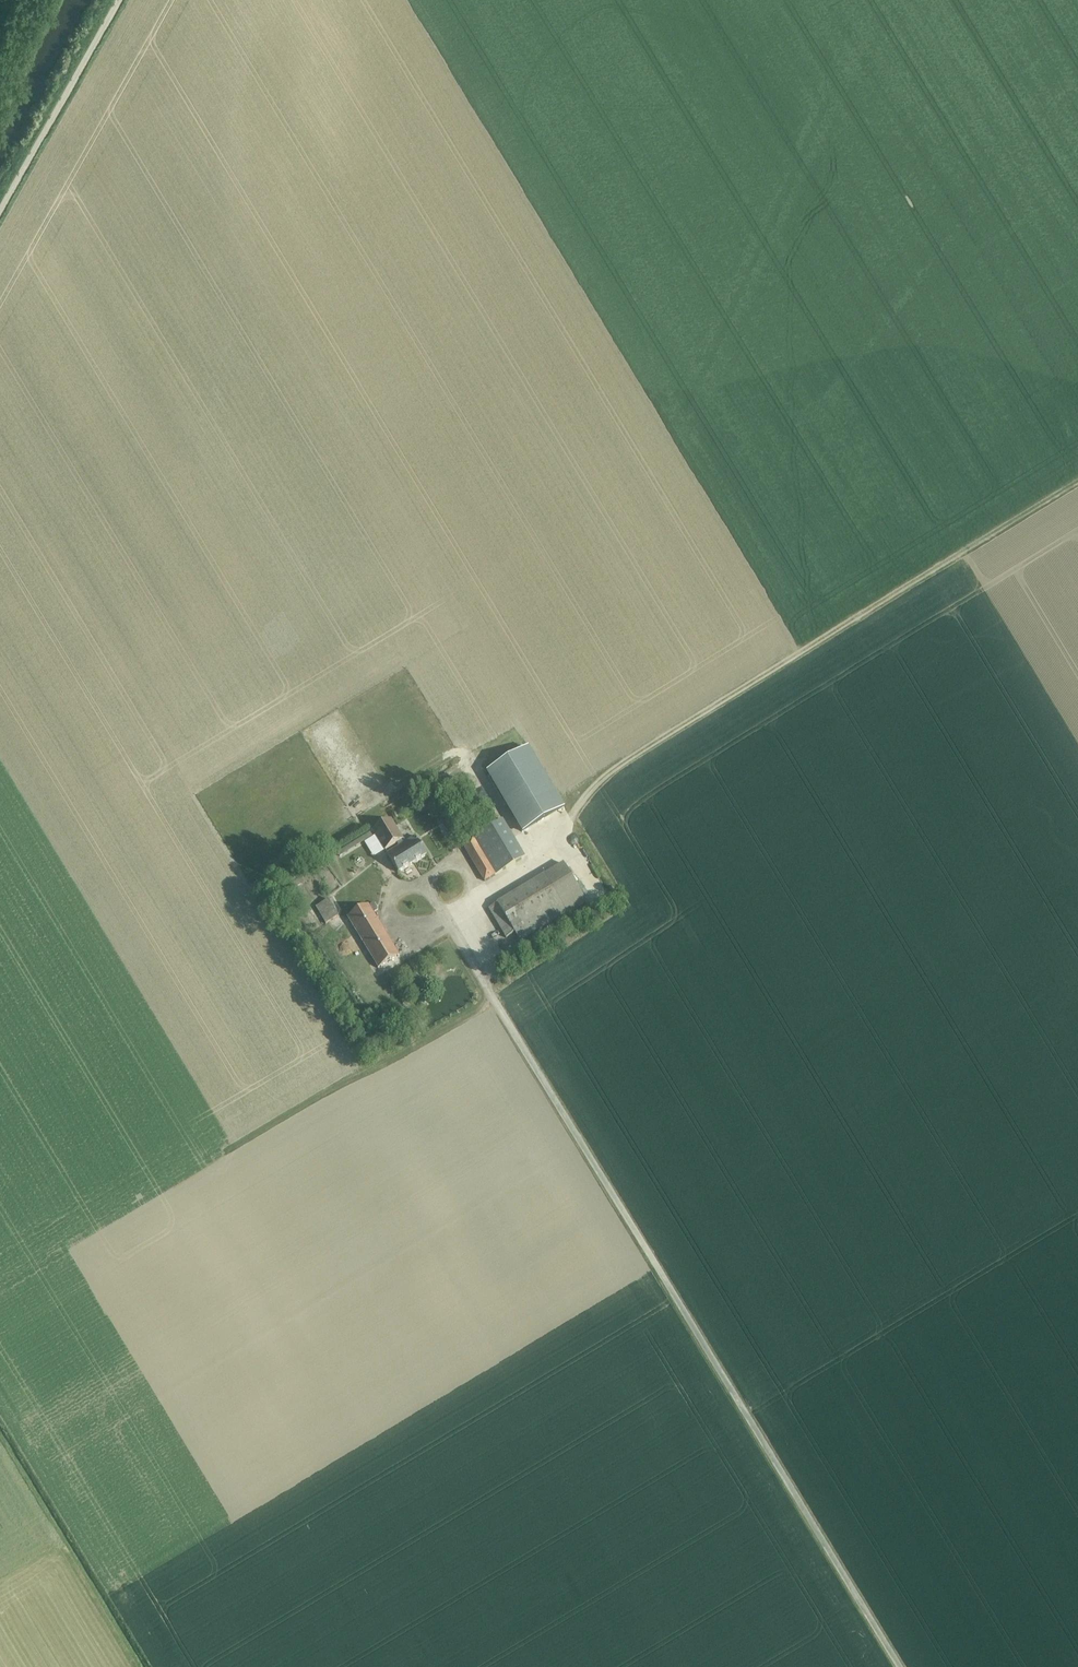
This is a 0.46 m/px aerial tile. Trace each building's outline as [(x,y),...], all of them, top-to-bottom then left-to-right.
[(530,750),(488,775),(522,832),(564,807),(530,750)] [(399,846),(399,847),(387,854),(399,872),(427,855),(415,837),(405,843),(391,820),(372,831),(385,851),(397,843),(399,846)] [(502,820),(472,838),(473,838),(495,875),(524,858),(502,820)] [(495,875),(473,838),(462,844),(484,881),(495,875)] [(520,941),(586,901),(563,864),(489,908),(506,938),(515,933),(520,941)] [(326,924),(338,917),(328,899),(316,907),(326,924)] [(378,968),(398,956),(368,906),(348,918),(378,968)]
